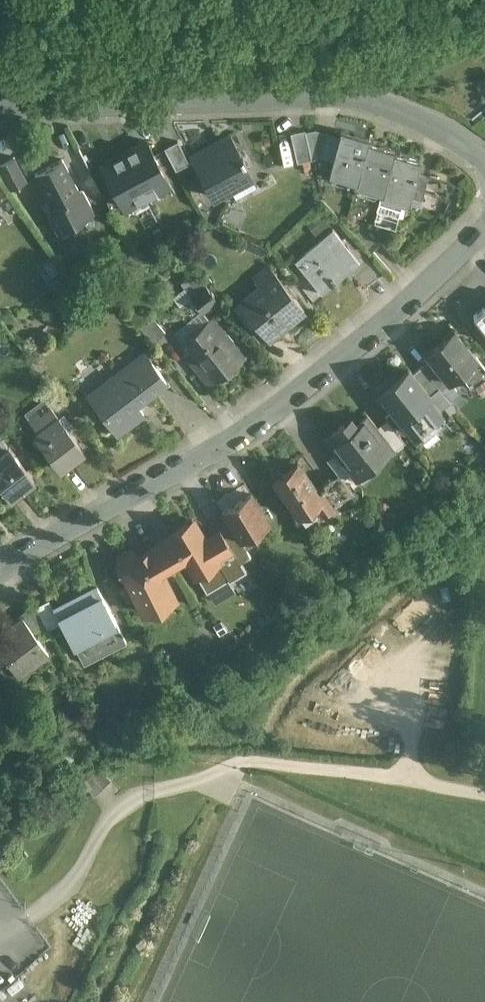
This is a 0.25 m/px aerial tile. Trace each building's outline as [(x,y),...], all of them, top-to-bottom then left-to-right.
[(368,64),(358,61),(354,77),(364,79),(368,64)] [(305,129),(290,132),(297,160),(311,157),(305,131),(305,129)] [(327,132),(315,129),(305,131),(311,157),(321,155),(327,132)] [(368,138),(340,130),(329,172),(355,180),(356,180),(367,141),(368,138)] [(241,156),(230,135),(191,156),(212,195),(230,185),(226,179),(248,167),(244,160),(245,160),(242,155),(241,156)] [(146,139),(124,151),(147,194),(169,181),(146,139)] [(189,161),(177,140),(164,147),(176,168),(189,161)] [(367,141),(356,180),(355,180),(354,183),(381,191),(382,191),(392,152),(393,152),(394,149),(367,141)] [(147,194),(124,151),(101,164),(124,206),(147,194)] [(393,152),(392,152),(382,191),(381,191),(380,195),(401,201),(408,202),(409,197),(416,174),(420,160),(393,152)] [(14,157),(0,164),(0,169),(11,189),(27,180),(14,157)] [(62,159),(35,174),(52,206),(56,214),(51,217),(58,230),(84,216),(84,215),(94,210),(83,189),(80,191),(62,159)] [(428,177),(416,174),(409,197),(422,200),(428,177)] [(401,201),(380,195),(376,208),(398,214),(401,201)] [(358,257),(332,226),(301,252),(310,264),(304,269),(321,289),(313,296),(316,299),(339,280),(335,276),(348,266),(358,257)] [(381,270),(366,251),(358,257),(348,266),(364,284),(381,270)] [(304,306),(270,264),(254,277),(260,284),(240,300),(252,316),(268,335),(304,306)] [(304,269),(304,268),(295,276),(315,300),(316,299),(313,296),(321,289),(304,269)] [(210,289),(199,274),(184,286),(190,294),(202,309),(208,304),(208,305),(217,297),(213,292),(214,291),(211,288),(210,289)] [(184,286),(173,295),(179,303),(190,294),(184,286)] [(469,313),(484,330),(484,298),(469,313)] [(165,331),(149,312),(137,323),(153,342),(165,331)] [(233,340),(214,316),(177,345),(208,383),(241,356),(230,342),(233,340)] [(252,316),(242,325),(257,343),(268,335),(252,316)] [(453,327),(426,350),(431,355),(447,376),(448,377),(458,368),(468,380),(484,366),(453,327)] [(144,352),(107,381),(113,389),(95,403),(117,432),(143,411),(136,403),(166,379),(144,352)] [(447,376),(431,355),(421,363),(438,384),(447,376)] [(438,384),(421,363),(412,370),(429,391),(438,384)] [(412,370),(407,365),(379,388),(407,422),(424,409),(417,400),(429,391),(412,370)] [(84,449),(59,417),(58,418),(44,399),(29,411),(43,429),(35,436),(60,467),(59,468),(61,471),(73,462),(71,459),(84,449)] [(366,410),(348,424),(343,417),(323,433),(335,448),(351,467),(368,453),(372,458),(390,443),(392,442),(377,423),(366,410)] [(404,438),(386,416),(377,423),(392,442),(390,443),(393,447),(404,438)] [(9,447),(0,436),(0,455),(9,447)] [(12,500),(22,492),(21,490),(34,479),(9,447),(0,455),(0,485),(12,500)] [(351,467),(335,448),(326,455),(337,470),(342,475),(351,467)] [(316,485),(297,457),(272,474),(298,511),(316,499),(318,501),(323,507),(331,502),(328,494),(322,486),(322,485),(316,485)] [(342,475),(337,470),(323,480),(325,483),(326,483),(335,496),(352,489),(342,475)] [(250,488),(221,506),(230,520),(240,536),(269,518),(250,488)] [(171,533),(140,552),(132,546),(117,554),(117,564),(121,573),(127,570),(131,579),(128,581),(144,612),(175,597),(159,566),(183,551),(195,571),(218,557),(214,552),(229,543),(230,542),(220,526),(204,536),(192,515),(169,529),(171,533)] [(240,536),(230,520),(220,526),(230,542),(229,543),(235,552),(246,545),(240,536)] [(96,586),(55,609),(73,641),(74,640),(82,655),(121,633),(122,635),(123,635),(96,586)] [(47,629),(36,608),(22,618),(36,637),(47,629)] [(0,634),(0,647),(7,657),(5,659),(7,661),(10,658),(21,672),(44,655),(46,658),(47,658),(33,639),(36,637),(22,618),(0,634)]
